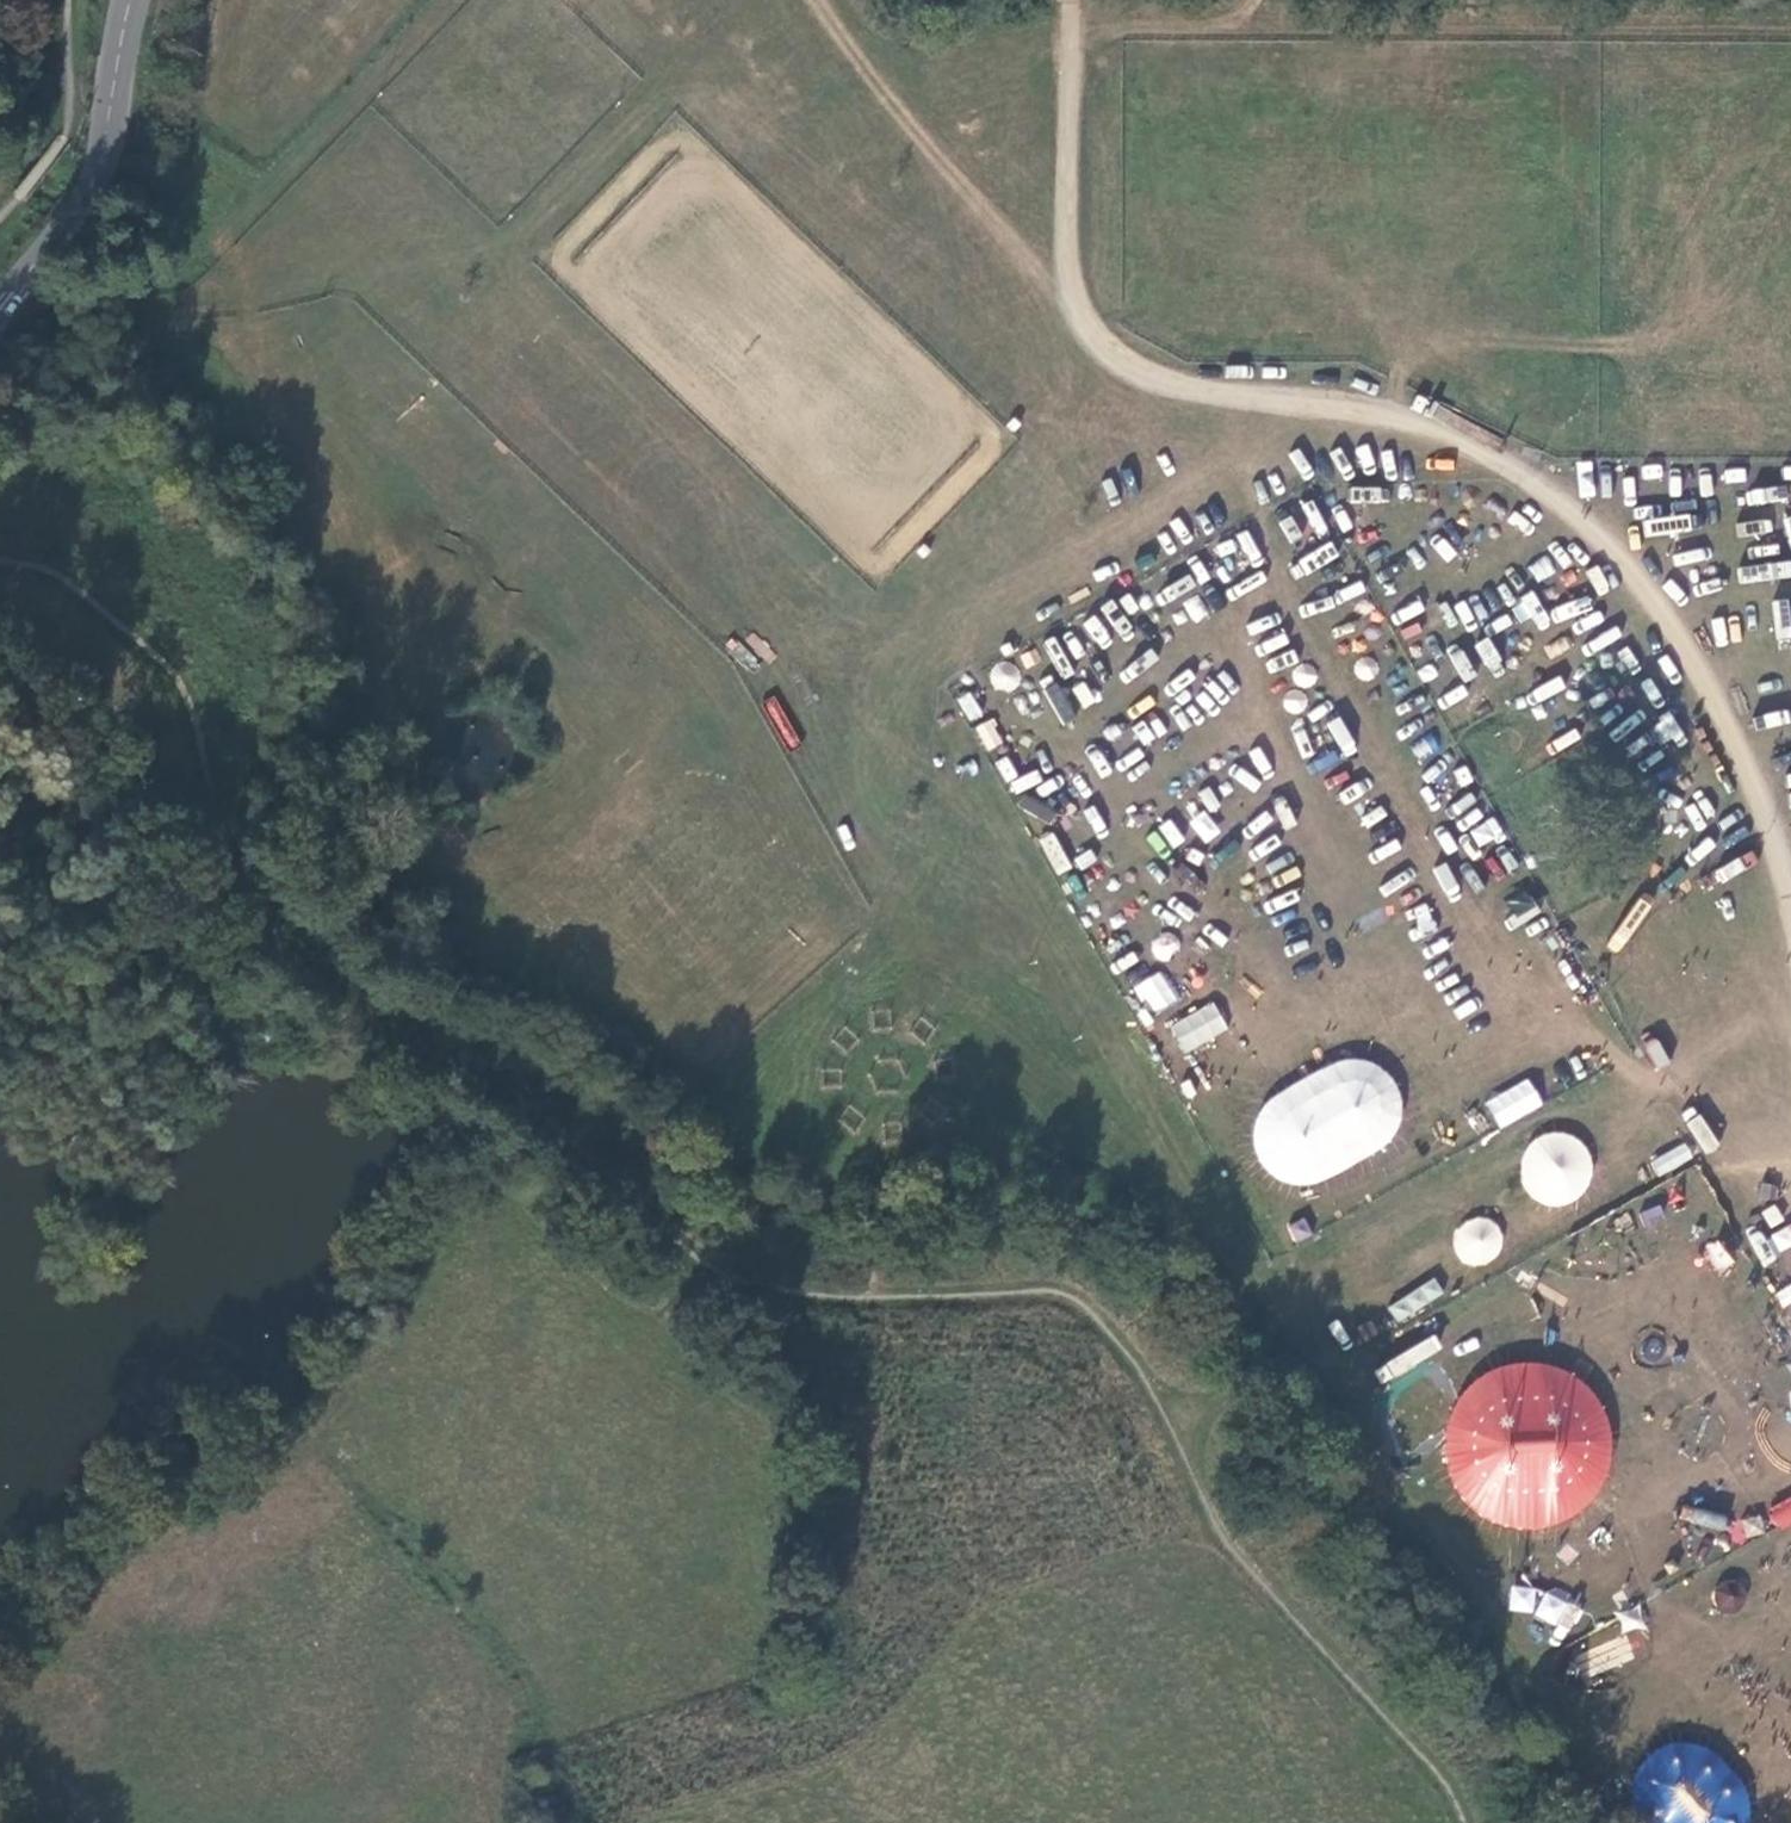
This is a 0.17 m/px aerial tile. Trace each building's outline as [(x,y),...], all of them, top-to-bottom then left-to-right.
[(977,726),(986,749),(1000,744),(991,720),(977,726)] [(1145,1014),(1175,1004),(1165,972),(1134,982),(1145,1014)] [(1169,1023),(1182,1052),(1229,1030),(1215,1002),(1169,1023)] [(1373,1052),(1243,1115),(1280,1192),(1411,1128),(1373,1052)] [(1484,1102),(1500,1129),(1544,1104),(1528,1077),(1484,1102)] [(1236,1141),(1254,1141),(1254,1107),(1236,1107),(1236,1141)] [(1623,1493),(1575,1350),(1451,1391),(1458,1411),(1434,1419),(1476,1542),(1623,1493)] [(1790,1524),(1790,1497),(1790,1496),(1769,1516),(1784,1531),(1790,1524)] [(1537,1616),(1556,1624),(1564,1606),(1544,1598),(1537,1616)]
